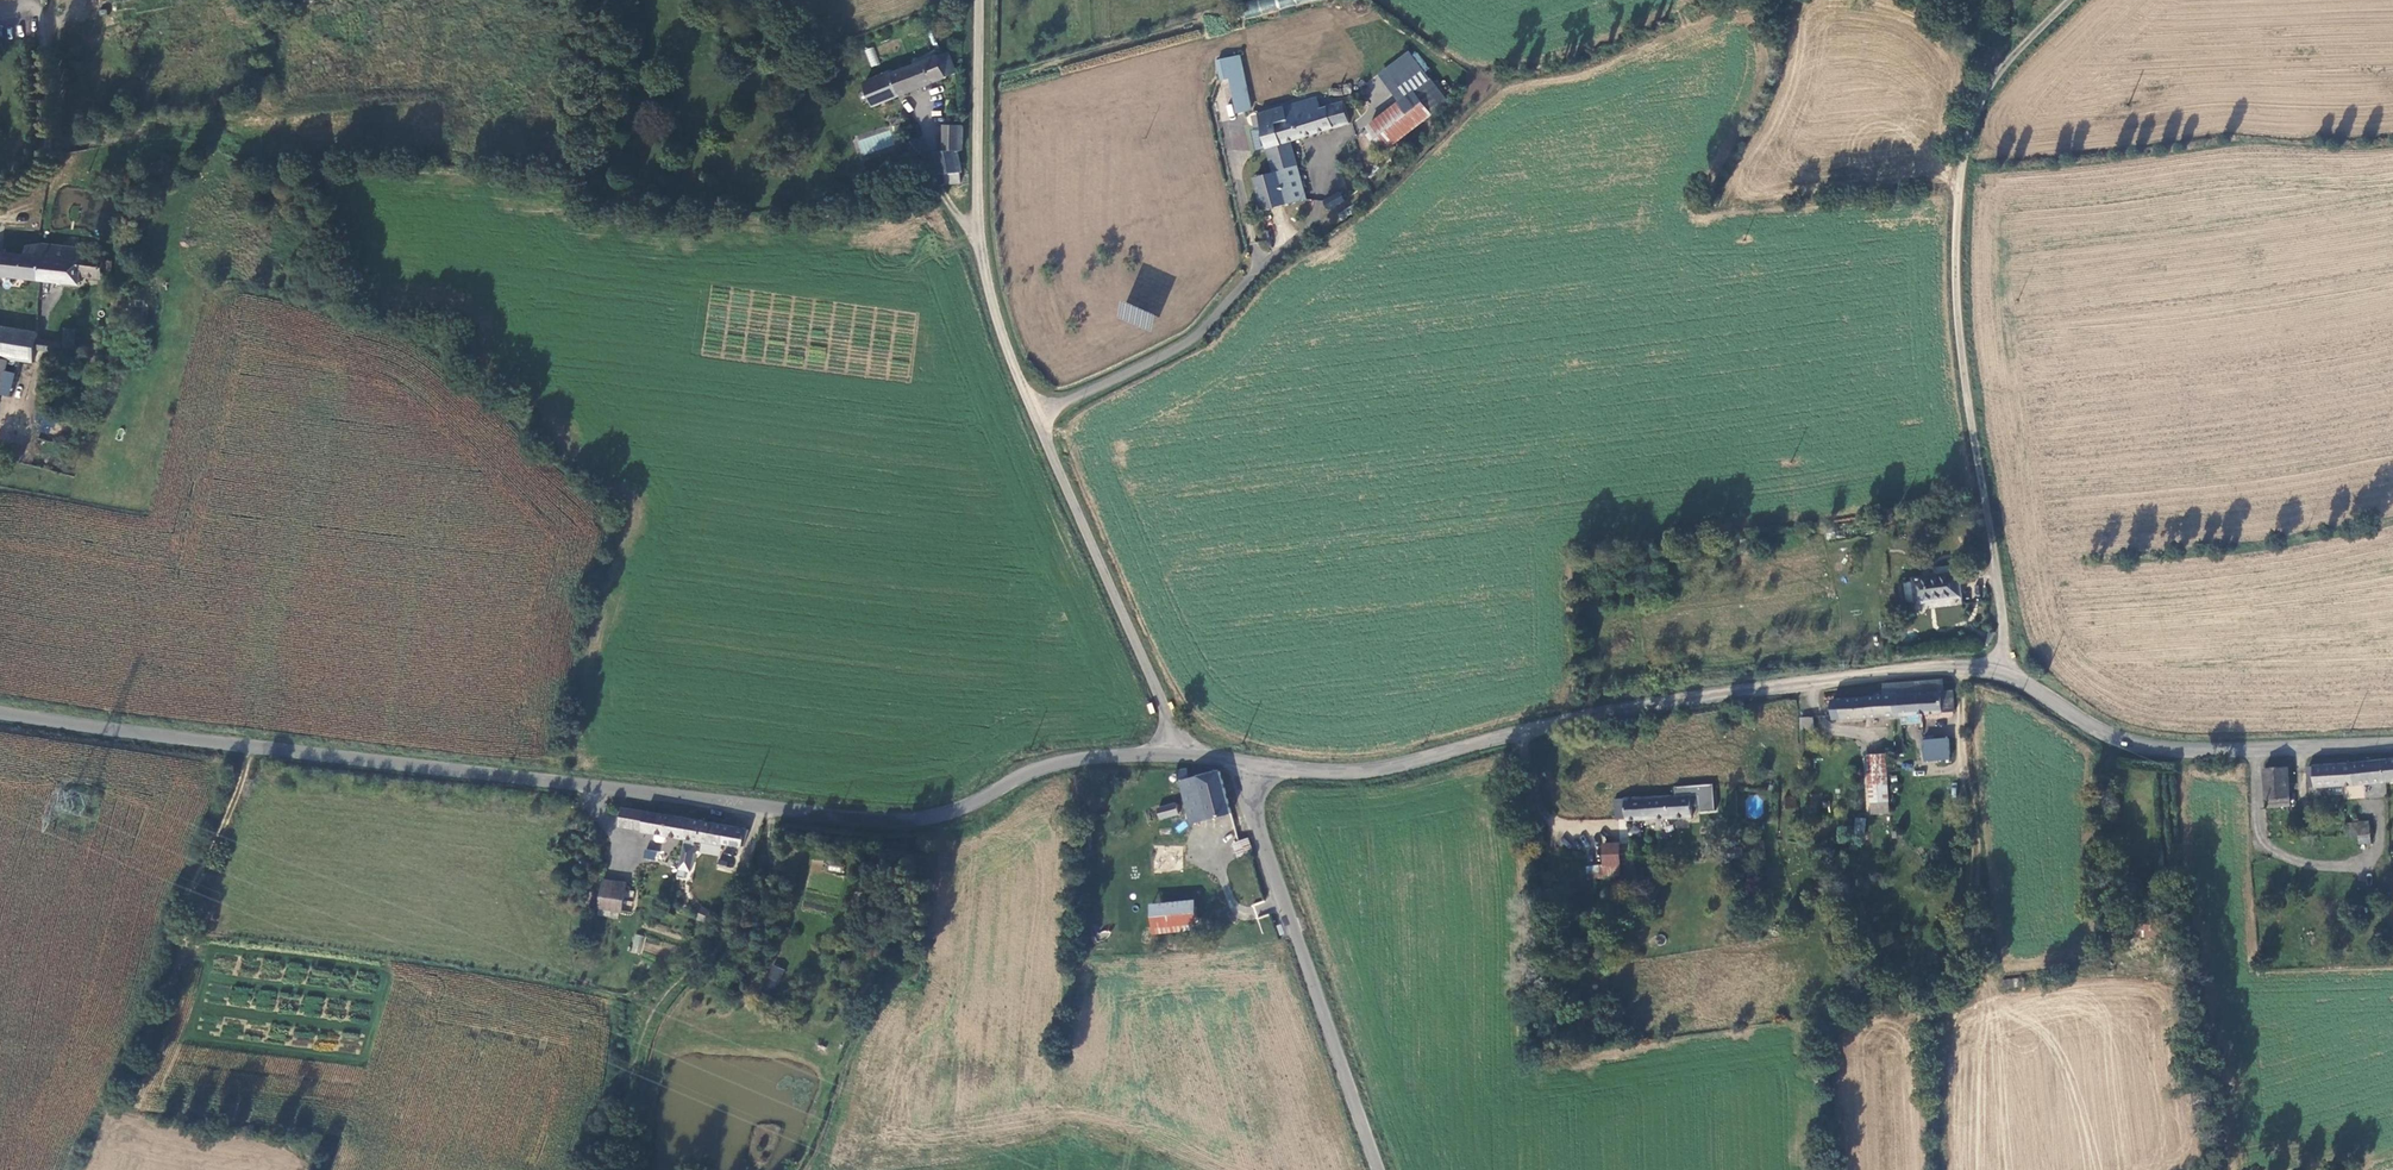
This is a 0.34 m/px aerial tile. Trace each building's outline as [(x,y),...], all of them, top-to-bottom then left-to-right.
[(1312,1),(1312,0),(1246,0),(1241,1),(1245,16),(1312,1)] [(862,60),(846,66),(857,90),(926,64),(927,59),(938,56),(932,42),(929,36),(862,60)] [(1436,87),(1404,47),(1376,70),(1389,86),(1371,100),(1355,113),(1374,136),(1436,87)] [(1256,107),(1243,56),(1220,62),(1228,94),(1233,113),(1243,111),(1256,107)] [(1318,99),(1261,115),(1271,149),(1351,123),(1344,104),(1340,105),(1322,111),(1318,99)] [(945,124),(946,109),(927,108),(927,135),(921,135),(922,142),(923,153),(925,160),(930,159),(932,169),(941,167),(941,158),(945,158),(940,138),(943,136),(945,124)] [(900,123),(891,130),(902,144),(912,145),(912,139),(908,135),(909,133),(900,123)] [(859,153),(894,148),(892,133),(857,138),(859,153)] [(1280,155),(1266,159),(1275,190),(1289,186),(1280,155)] [(1251,198),(1275,190),(1266,159),(1242,167),(1251,198)] [(1331,187),(1325,178),(1308,190),(1315,198),(1331,187)] [(110,261),(91,259),(92,252),(69,250),(51,248),(35,252),(32,255),(31,261),(0,257),(0,280),(86,291),(88,280),(107,282),(110,261)] [(1122,302),(1116,318),(1147,329),(1153,313),(1122,302)] [(43,334),(54,335),(56,317),(45,316),(43,334)] [(15,362),(35,365),(40,338),(0,331),(0,360),(15,362)] [(66,354),(78,355),(79,337),(75,337),(69,336),(66,354)] [(40,356),(60,358),(63,359),(64,351),(42,347),(40,356)] [(15,362),(0,360),(0,417),(15,362)] [(1915,509),(1903,510),(1905,519),(1916,518),(1915,509)] [(1924,574),(1911,576),(1911,579),(1901,580),(1906,610),(1960,601),(1955,561),(1934,564),(1934,572),(1924,574)] [(1816,638),(1818,654),(1828,653),(1828,650),(1826,637),(1821,637),(1816,638)] [(1892,721),(1944,719),(1946,719),(1944,696),(1933,695),(1933,686),(1921,687),(1904,688),(1905,698),(1892,698),(1892,721)] [(1823,724),(1892,721),(1892,698),(1905,698),(1904,688),(1874,690),(1874,700),(1823,704),(1823,724)] [(1792,707),(1791,723),(1800,723),(1800,707),(1792,707)] [(1803,723),(1800,723),(1791,723),(1791,738),(1803,737),(1803,723)] [(1946,764),(1944,746),(1919,747),(1920,765),(1946,764)] [(2379,757),(2381,775),(2392,774),(2392,756),(2379,757)] [(2312,781),(2381,775),(2379,757),(2310,761),(2312,781)] [(1880,807),(1876,762),(1858,763),(1861,808),(1880,807)] [(2282,764),(2261,765),(2263,795),(2284,794),(2282,764)] [(1169,781),(1171,789),(1180,830),(1201,826),(1218,822),(1220,821),(1210,780),(1209,780),(1180,786),(1178,780),(1169,781)] [(1606,790),(1607,812),(1682,807),(1682,800),(1690,799),(1690,785),(1606,790)] [(1180,830),(1171,789),(1161,791),(1165,811),(1168,821),(1170,832),(1180,830)] [(2341,820),(2341,831),(2368,828),(2368,819),(2360,819),(2358,798),(2344,799),(2344,819),(2341,820)] [(1862,823),(1881,822),(1880,807),(1861,808),(1862,823)] [(1150,826),(1168,821),(1165,811),(1147,815),(1150,826)] [(707,823),(639,813),(637,830),(658,833),(663,836),(674,838),(685,839),(704,842),(707,823)] [(1218,822),(1201,826),(1204,840),(1221,836),(1218,822)] [(744,828),(707,823),(704,842),(741,848),(744,828)] [(1228,848),(1242,842),(1237,828),(1223,834),(1228,848)] [(1703,844),(1705,841),(1706,837),(1704,834),(1700,834),(1696,834),(1695,836),(1694,839),(1695,843),(1700,845),(1703,844)] [(685,839),(674,838),(673,843),(675,845),(682,846),(684,845),(685,839)] [(1596,868),(1626,867),(1624,838),(1596,839),(1596,854),(1596,868)] [(1236,863),(1250,858),(1245,844),(1230,850),(1236,863)] [(646,848),(643,858),(655,861),(658,852),(646,848)] [(2116,862),(2106,862),(2107,879),(2117,879),(2116,862)] [(622,883),(602,880),(597,909),(622,913),(626,885),(622,885),(622,883)] [(690,896),(686,907),(697,911),(701,899),(690,896)] [(1191,900),(1149,902),(1151,933),(1193,930),(1191,900)] [(703,909),(699,921),(711,925),(714,913),(703,909)] [(2337,910),(2334,925),(2344,927),(2347,911),(2337,910)] [(634,934),(630,952),(641,954),(645,936),(634,934)] [(765,984),(775,988),(784,969),(774,965),(765,984)] [(767,977),(760,989),(771,995),(777,984),(767,977)] [(2004,989),(2020,986),(2018,977),(2003,979),(2004,989)]
